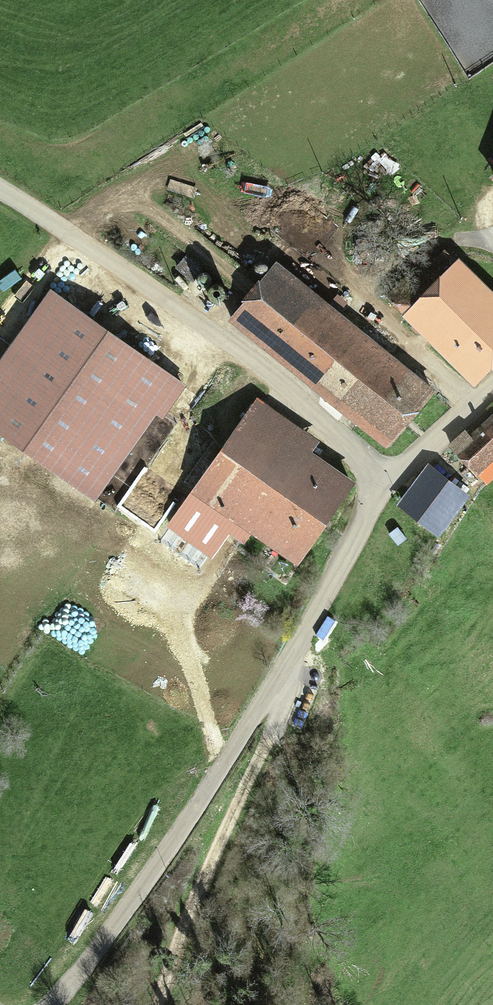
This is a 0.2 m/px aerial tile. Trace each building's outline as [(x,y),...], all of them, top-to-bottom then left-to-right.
[(433,392),(272,259),(232,307),(393,441),(433,392)] [(454,263),(404,315),(463,372),(492,342),(492,300),(454,263)] [(46,290),(0,353),(0,431),(98,502),(181,388),(46,290)] [(322,441),(258,396),(165,527),(210,558),(229,533),(243,543),(250,532),(296,564),(355,482),(313,453),(322,441)] [(491,413),(452,450),(476,475),(492,458),(492,415),(491,413)] [(470,495),(425,463),(393,508),(438,540),(470,495)]
